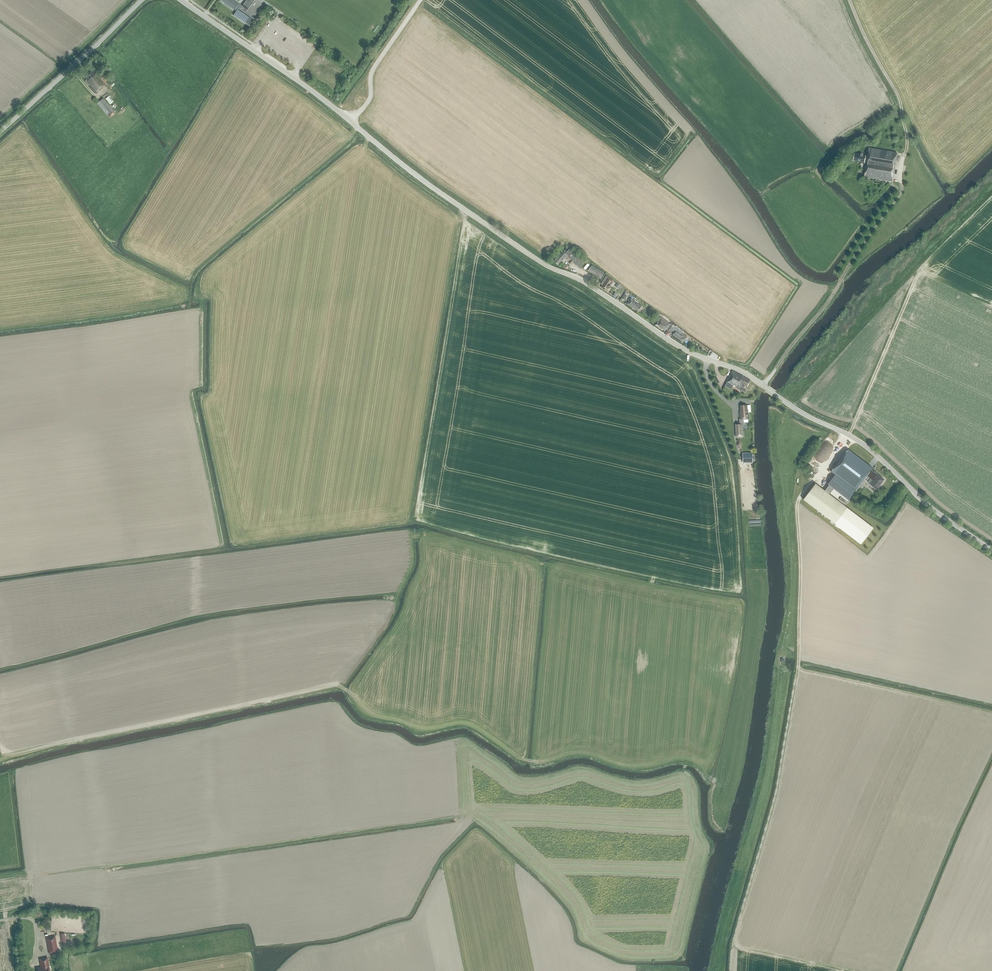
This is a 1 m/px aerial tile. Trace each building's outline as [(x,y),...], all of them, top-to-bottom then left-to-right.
[(245,24),(249,26),(254,19),(250,17),(250,16),(245,13),(255,0),(247,0),(242,7),(233,0),(222,0),(221,1),(237,12),(234,16),(245,24)] [(89,85),(96,93),(106,85),(104,83),(105,83),(108,87),(110,85),(107,82),(108,81),(102,74),(99,77),(96,74),(95,74),(91,70),(84,76),(87,79),(85,81),(89,86),(89,85)] [(97,103),(107,115),(113,110),(103,99),(97,103)] [(864,178),(892,182),(896,153),(869,149),(868,156),(854,154),(853,161),(865,163),(865,164),(866,164),(864,178)] [(567,256),(579,268),(585,262),(581,258),(580,259),(570,249),(568,251),(566,249),(563,252),(562,251),(558,256),(559,257),(554,262),(558,265),(561,262),(562,262),(567,256)] [(588,271),(600,280),(604,274),(592,265),(588,271)] [(609,288),(614,281),(606,277),(601,284),(603,285),(601,288),(605,291),(606,290),(608,292),(610,289),(609,288)] [(641,307),(631,299),(628,304),(638,312),(641,307)] [(657,326),(664,331),(666,329),(667,330),(670,324),(661,318),(657,323),(659,324),(657,326)] [(667,330),(671,332),(675,327),(671,324),(667,330)] [(675,327),(671,332),(674,334),(672,336),(682,343),(687,336),(682,333),(683,331),(679,328),(678,329),(675,327)] [(725,386),(731,390),(733,386),(740,390),(742,387),(744,388),(745,386),(748,387),(751,381),(743,377),(744,376),(733,371),(727,382),(727,383),(725,386)] [(740,425),(735,425),(736,437),(742,437),(742,426),(744,426),(744,423),(748,422),(748,419),(749,419),(750,418),(750,415),(749,415),(748,415),(748,412),(747,412),(747,406),(740,406),(741,412),(740,412),(740,419),(739,419),(740,425)] [(872,468),(848,449),(831,472),(835,475),(828,484),(829,485),(824,491),(815,484),(803,500),(861,544),(873,528),(829,494),(834,489),(848,500),(864,479),(870,484),(877,490),(884,479),(874,472),(871,470),(872,468)] [(55,936),(47,938),(49,953),(57,952),(55,936)] [(49,970),(47,958),(40,959),(41,967),(37,968),(38,970),(49,970)]
